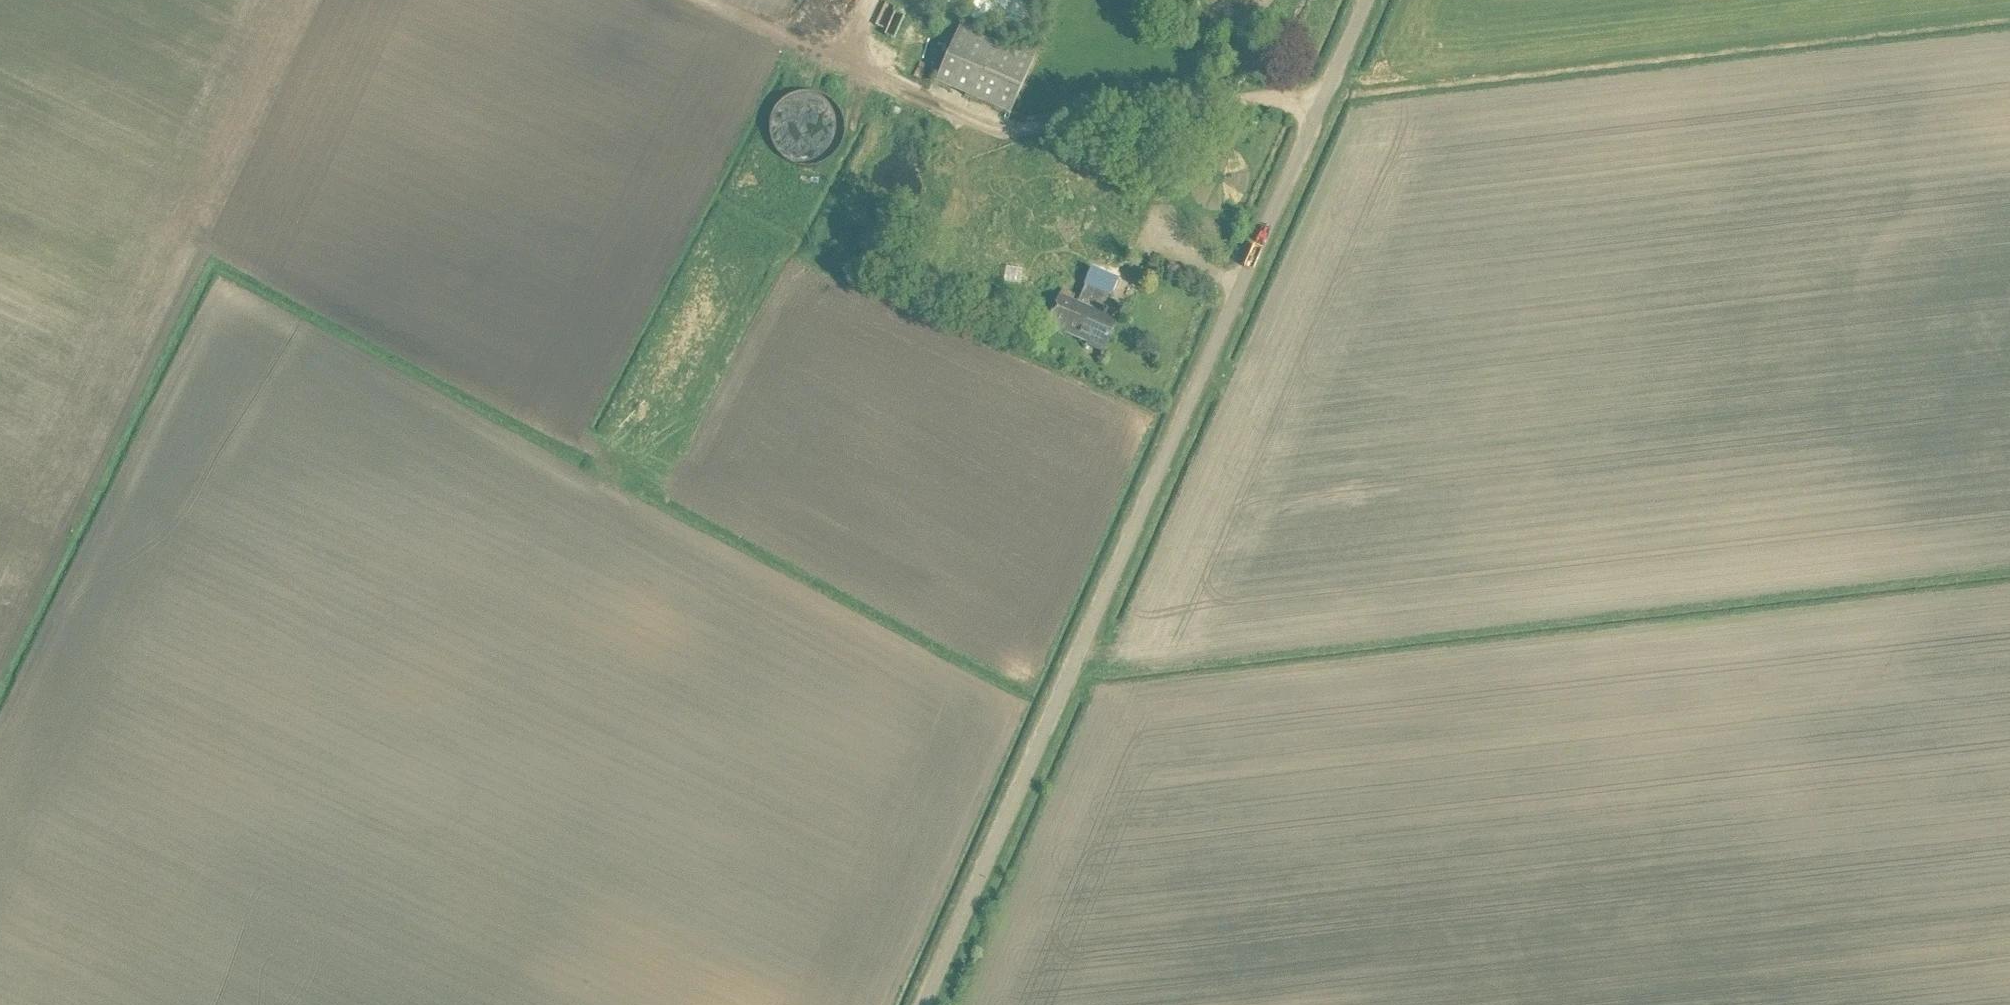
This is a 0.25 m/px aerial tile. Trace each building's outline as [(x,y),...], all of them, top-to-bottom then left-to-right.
[(935,85),(1008,117),(1034,57),(961,25),(935,85)] [(776,127),(785,129),(780,155),(833,166),(847,101),(784,88),(776,127)] [(1118,323),(1094,312),(1100,297),(1109,300),(1116,282),(1089,271),(1083,286),(1084,287),(1084,288),(1077,305),(1061,299),(1047,329),(1105,352),(1118,323)]
